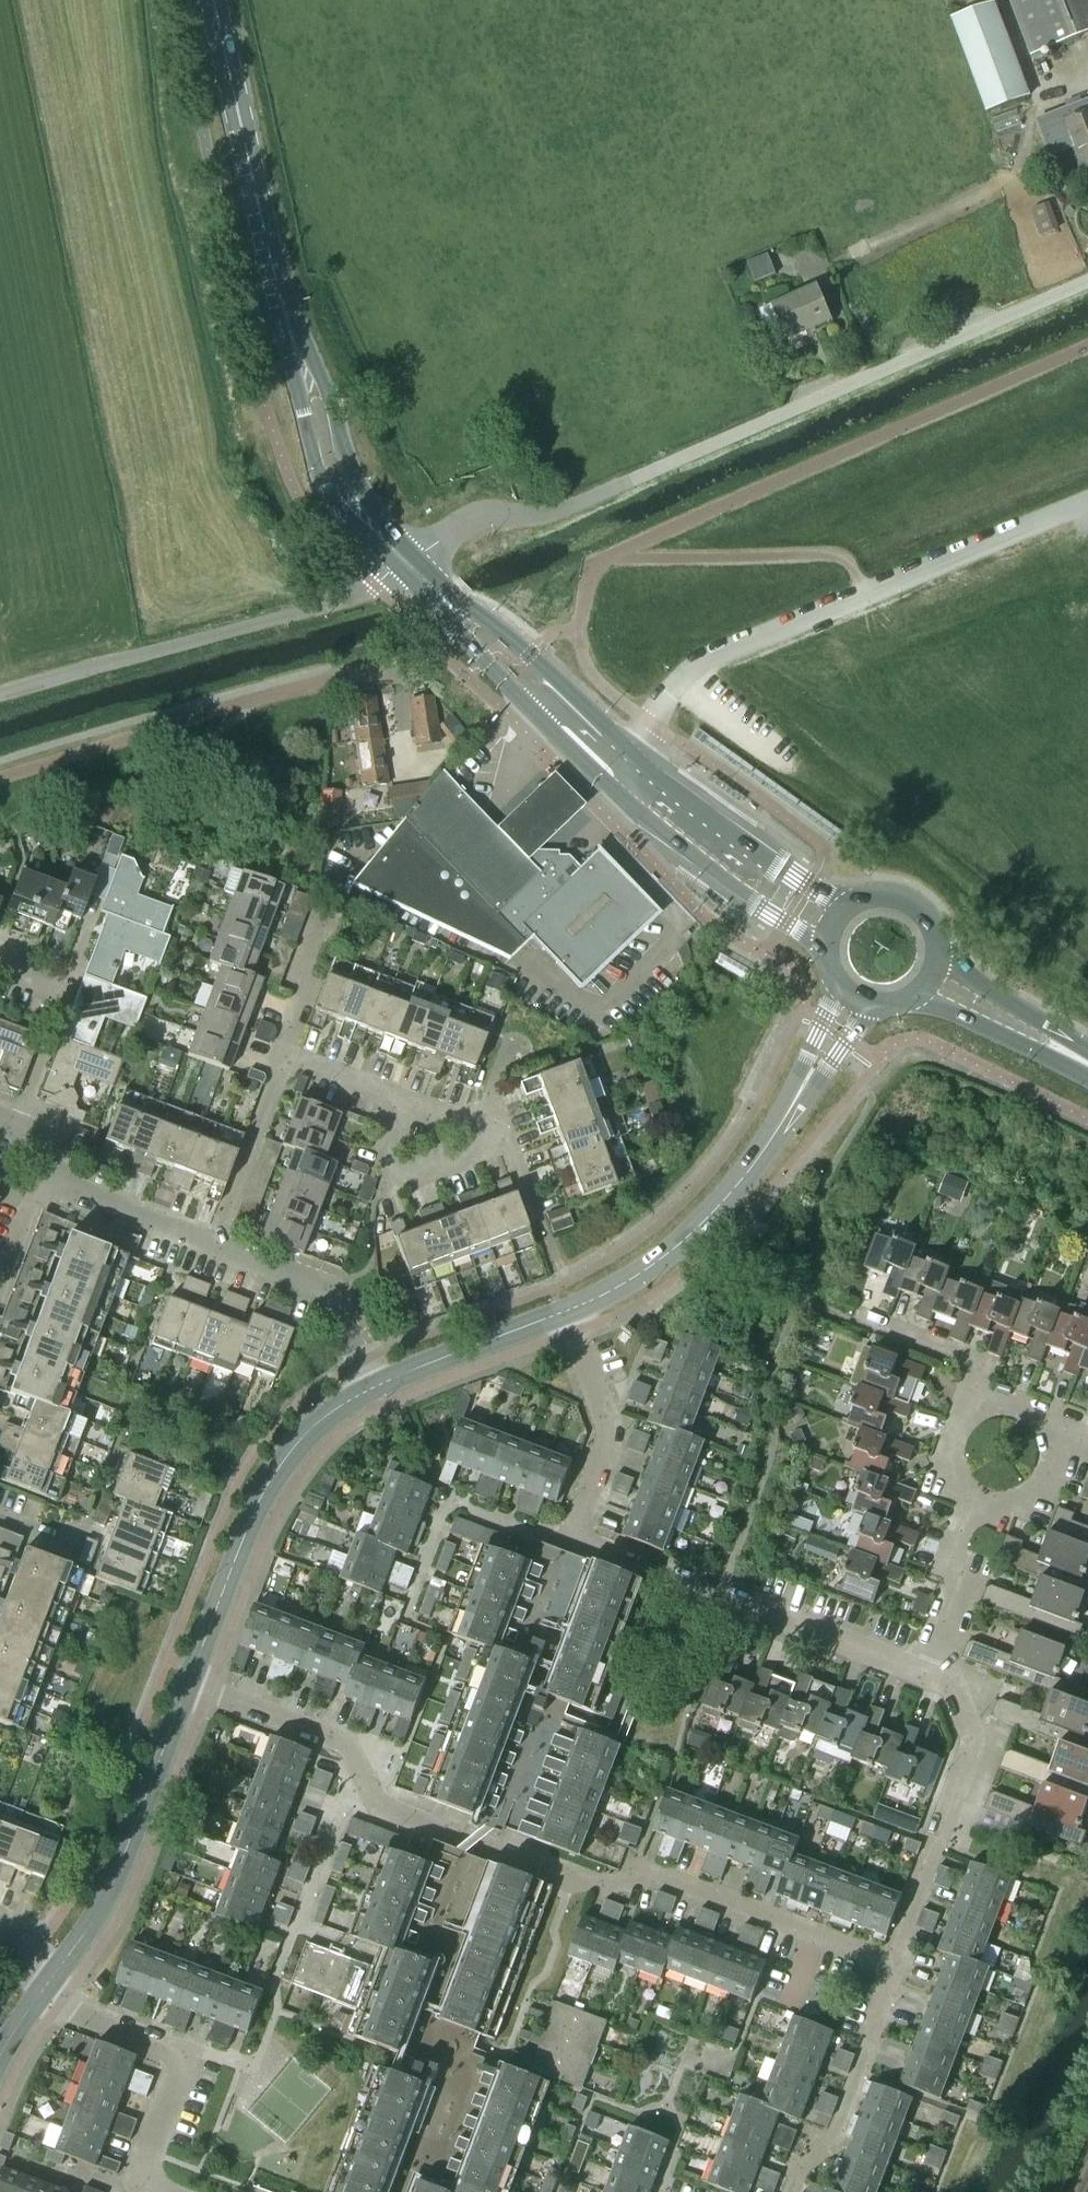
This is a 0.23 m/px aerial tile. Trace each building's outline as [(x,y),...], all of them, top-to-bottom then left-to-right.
[(1033,56),(1087,35),(1087,0),(1012,0),(1033,56)] [(1028,97),(994,5),(953,20),(987,112),(1028,97)] [(1087,169),(1087,101),(1038,121),(1051,155),(1073,147),(1083,171),(1087,169)] [(1037,230),(1050,225),(1043,206),(1030,211),(1037,230)] [(771,305),(759,310),(765,325),(773,322),(782,341),(806,331),(805,329),(813,326),(814,328),(832,320),(818,286),(804,291),(789,298),(771,305)] [(439,743),(432,698),(409,702),(416,747),(439,743)] [(387,785),(374,699),(350,703),(362,789),(387,785)] [(657,914),(597,851),(579,869),(567,857),(557,857),(557,853),(523,852),(519,855),(441,773),(403,820),(350,886),(509,961),(531,940),(579,989),(657,914)] [(585,810),(552,775),(498,828),(521,847),(547,846),(585,810)] [(134,897),(141,879),(133,861),(120,856),(114,871),(100,866),(94,882),(90,893),(104,899),(102,906),(103,907),(101,914),(109,917),(162,935),(171,911),(134,897)] [(274,911),(283,888),(232,869),(223,892),(233,896),(274,911)] [(22,937),(43,882),(21,873),(8,907),(17,911),(9,932),(22,937)] [(81,917),(90,893),(94,882),(71,873),(65,890),(52,924),(50,929),(64,934),(72,913),(81,917)] [(52,924),(65,890),(43,882),(22,937),(36,942),(44,921),(52,924)] [(309,905),(312,899),(295,893),(292,902),(305,907),(309,905)] [(266,933),(274,911),(233,896),(225,918),(266,933)] [(301,928),(303,922),(286,915),(283,924),(297,929),(301,928)] [(159,963),(169,938),(162,935),(109,917),(106,922),(104,922),(83,977),(85,978),(109,985),(123,949),(159,963)] [(257,955),(266,933),(225,918),(216,940),(257,955)] [(292,950),(295,944),(278,938),(275,946),(288,952),(292,950)] [(249,976),(257,955),(216,940),(208,963),(220,968),(220,967),(249,977),(249,976)] [(284,972),(286,966),(270,960),(266,969),(280,974),(284,972)] [(334,1019),(351,973),(331,965),(307,1028),(320,1032),(326,1016),(334,1019)] [(253,1004),(262,981),(249,976),(249,977),(220,967),(220,968),(212,989),(253,1004)] [(347,1043),(371,980),(351,973),(334,1019),(342,1022),(336,1039),(347,1043)] [(146,999),(109,985),(85,978),(83,984),(81,983),(60,1038),(62,1039),(86,1047),(99,1011),(136,1025),(146,999)] [(373,1034),(391,988),(371,980),(347,1043),(359,1047),(365,1031),(373,1034)] [(287,998),(290,992),(273,986),(270,995),(284,1000),(287,998)] [(387,1058),(411,995),(391,988),(373,1034),(381,1037),(375,1053),(387,1058)] [(245,1026),(253,1004),(212,989),(204,1011),(245,1026)] [(412,1049),(430,1002),(411,995),(387,1058),(398,1062),(404,1046),(412,1049)] [(426,1073),(450,1010),(430,1002),(412,1049),(421,1052),(415,1068),(426,1073)] [(452,1064),(469,1017),(450,1010),(426,1073),(437,1077),(444,1061),(452,1064)] [(236,1048),(245,1026),(204,1011),(195,1033),(236,1048)] [(474,1068),(490,1025),(469,1017),(452,1064),(460,1067),(454,1083),(470,1089),(478,1069),(474,1068)] [(5,1086),(6,1088),(18,1093),(19,1092),(39,1039),(32,1036),(33,1034),(0,1021),(0,1089),(5,1086)] [(275,1031),(273,1028),(260,1022),(257,1031),(273,1037),(275,1031)] [(270,1043),(273,1037),(257,1031),(253,1040),(267,1045),(270,1043)] [(228,1072),(236,1048),(195,1033),(187,1056),(228,1072)] [(123,1061),(86,1047),(62,1039),(60,1045),(58,1044),(39,1094),(52,1098),(69,1090),(76,1072),(113,1086),(123,1061)] [(590,1082),(583,1061),(520,1084),(524,1097),(541,1091),(544,1099),(590,1082)] [(265,1078),(263,1075),(249,1070),(246,1079),(262,1085),(265,1078)] [(301,1095),(307,1079),(301,1077),(297,1078),(292,1092),(301,1095)] [(535,1125),(609,1097),(602,1078),(590,1082),(544,1099),(547,1107),(530,1113),(535,1125)] [(124,1151),(142,1105),(121,1097),(97,1159),(110,1164),(116,1148),(124,1151)] [(605,1121),(598,1102),(609,1098),(609,1097),(535,1125),(539,1136),(555,1130),(558,1138),(605,1121)] [(331,1139),(340,1116),(298,1100),(290,1123),(331,1139)] [(137,1175),(161,1112),(142,1105),(124,1151),(132,1154),(126,1170),(137,1175)] [(81,1124),(85,1114),(77,1111),(75,1106),(65,1110),(67,1114),(66,1118),(81,1124)] [(163,1166),(181,1119),(161,1112),(137,1175),(149,1179),(155,1163),(163,1166)] [(177,1189),(200,1127),(181,1119),(163,1166),(171,1169),(165,1185),(177,1189)] [(612,1140),(605,1121),(558,1138),(561,1147),(545,1153),(549,1164),(612,1140)] [(323,1161),(323,1160),(331,1139),(290,1123),(281,1147),(293,1151),(293,1150),(323,1161)] [(202,1181),(220,1134),(200,1127),(177,1189),(188,1194),(194,1178),(202,1181)] [(217,1205),(241,1142),(220,1134),(202,1181),(211,1184),(204,1200),(217,1205)] [(619,1161),(612,1140),(549,1164),(554,1176),(570,1170),(573,1178),(619,1161)] [(326,1188),(335,1165),(323,1160),(323,1161),(293,1150),(293,1151),(285,1172),(326,1188)] [(273,1168),(276,1159),(263,1154),(259,1156),(256,1162),(273,1168)] [(368,1171),(366,1167),(353,1161),(349,1170),(365,1177),(368,1171)] [(564,1205),(627,1182),(619,1161),(573,1178),(576,1186),(560,1192),(564,1205)] [(318,1210),(326,1188),(285,1172),(277,1194),(318,1210)] [(264,1190),(268,1181),(254,1176),(250,1178),(248,1184),(264,1190)] [(369,1198),(376,1181),(365,1177),(357,1199),(367,1203),(369,1198)] [(534,1248),(508,1179),(496,1183),(502,1200),(493,1203),(511,1249),(513,1256),(534,1248)] [(511,1249),(493,1203),(485,1206),(479,1190),(468,1194),(491,1257),(511,1249)] [(310,1232),(318,1210),(277,1194),(269,1216),(310,1232)] [(491,1257),(468,1194),(456,1198),(462,1214),(454,1217),(471,1264),(491,1257)] [(256,1212),(259,1203),(246,1198),(242,1200),(240,1206),(256,1212)] [(471,1264),(454,1217),(446,1220),(440,1204),(428,1208),(452,1271),(471,1264)] [(452,1271),(428,1208),(417,1213),(423,1229),(415,1232),(432,1279),(452,1271)] [(564,1229),(573,1226),(566,1208),(557,1211),(564,1229)] [(301,1255),(310,1232),(269,1216),(260,1240),(301,1255)] [(432,1279),(415,1232),(406,1235),(400,1219),(388,1223),(411,1286),(432,1279)] [(248,1235),(251,1226),(237,1221),(233,1223),(231,1229),(248,1235)] [(899,1291),(913,1252),(914,1252),(916,1247),(891,1238),(890,1241),(881,1238),(883,1232),(879,1230),(864,1269),(884,1276),(885,1273),(890,1275),(882,1295),(896,1300),(899,1291)] [(51,1249),(56,1236),(46,1232),(41,1245),(51,1249)] [(68,1414),(127,1257),(81,1240),(69,1235),(9,1394),(15,1396),(15,1395),(67,1415),(68,1414)] [(45,1264),(49,1254),(36,1249),(32,1259),(45,1264)] [(932,1313),(947,1274),(948,1274),(949,1269),(925,1260),(924,1263),(915,1260),(917,1254),(914,1252),(913,1252),(899,1291),(918,1298),(919,1295),(924,1297),(916,1317),(929,1322),(933,1313),(932,1313)] [(36,1288),(41,1275),(31,1271),(26,1285),(36,1288)] [(983,1291),(982,1291),(959,1282),(957,1285),(949,1282),(951,1276),(948,1274),(947,1274),(932,1313),(933,1313),(951,1320),(952,1317),(957,1319),(950,1339),(963,1344),(970,1327),(969,1327),(983,1291)] [(193,1294),(198,1282),(185,1277),(181,1289),(193,1294)] [(205,1298),(210,1286),(198,1282),(193,1294),(205,1298)] [(1009,1333),(1019,1305),(995,1296),(994,1299),(985,1296),(988,1290),(983,1288),(982,1291),(983,1291),(969,1327),(970,1327),(988,1334),(989,1331),(994,1333),(987,1353),(1000,1358),(1009,1333)] [(29,1307),(34,1293),(24,1289),(19,1303),(29,1307)] [(232,1309),(237,1297),(225,1292),(220,1304),(232,1309)] [(1059,1311),(1035,1302),(1034,1305),(1025,1301),(1028,1295),(1023,1294),(1019,1305),(1009,1333),(1028,1340),(1029,1337),(1034,1339),(1027,1359),(1040,1364),(1046,1347),(1046,1346),(1059,1311)] [(244,1313),(249,1301),(237,1297),(232,1309),(244,1313)] [(171,1352),(188,1306),(168,1298),(150,1345),(171,1352)] [(274,1317),(278,1305),(266,1301),(262,1313),(274,1317)] [(286,1322),(291,1310),(278,1305),(274,1317),(286,1322)] [(190,1360),(208,1314),(188,1306),(171,1352),(190,1360)] [(1087,1346),(1087,1322),(1072,1316),(1071,1318),(1062,1315),(1064,1309),(1060,1307),(1059,1311),(1046,1346),(1046,1347),(1065,1354),(1066,1351),(1071,1353),(1063,1373),(1077,1378),(1080,1369),(1079,1369),(1087,1346)] [(21,1328),(26,1314),(16,1310),(11,1324),(21,1328)] [(210,1367),(228,1321),(208,1314),(190,1360),(210,1367)] [(254,1370),(271,1323),(251,1316),(246,1328),(247,1328),(234,1362),(235,1363),(254,1370)] [(247,1328),(246,1328),(228,1321),(210,1367),(231,1375),(235,1363),(234,1362),(247,1328)] [(275,1378),(292,1331),(271,1323),(254,1370),(275,1378)] [(15,1343),(19,1332),(6,1328),(2,1338),(15,1343)] [(713,1372),(722,1350),(681,1335),(673,1357),(713,1372)] [(663,1354),(667,1344),(651,1338),(647,1348),(663,1354)] [(1079,1369),(1080,1369),(1087,1372),(1087,1346),(1079,1369)] [(660,1363),(663,1354),(647,1348),(643,1357),(660,1363)] [(11,1354),(1,1350),(0,1352),(0,1364),(6,1367),(11,1354)] [(898,1382),(900,1375),(920,1383),(925,1370),(873,1350),(863,1374),(866,1375),(863,1384),(857,1382),(855,1386),(858,1388),(858,1387),(894,1401),(894,1400),(901,1383),(898,1382)] [(705,1394),(713,1372),(673,1357),(665,1379),(705,1394)] [(697,1416),(705,1394),(665,1379),(656,1400),(697,1416)] [(647,1397),(651,1387),(635,1381),(631,1391),(647,1397)] [(907,1420),(912,1406),(894,1400),(894,1401),(858,1387),(858,1388),(849,1411),(853,1412),(849,1421),(843,1419),(841,1423),(861,1431),(861,1430),(880,1437),(887,1418),(885,1417),(887,1412),(907,1420)] [(643,1406),(647,1397),(631,1391),(627,1400),(643,1406)] [(72,1439),(80,1419),(68,1414),(67,1415),(15,1395),(15,1396),(11,1407),(29,1414),(26,1422),(72,1439)] [(689,1436),(697,1416),(656,1400),(648,1423),(663,1429),(664,1428),(689,1438),(689,1436)] [(470,1469),(485,1429),(462,1421),(439,1481),(450,1486),(458,1465),(470,1469)] [(65,1458),(72,1439),(26,1422),(23,1430),(5,1423),(0,1434),(65,1458)] [(696,1465),(704,1442),(689,1436),(689,1438),(664,1428),(663,1429),(656,1449),(696,1465)] [(484,1498),(507,1437),(485,1429),(470,1469),(481,1474),(473,1494),(484,1498)] [(646,1446),(650,1436),(634,1430),(630,1440),(646,1446)] [(887,1460),(889,1455),(909,1463),(914,1449),(880,1437),(861,1430),(861,1431),(852,1454),(855,1455),(852,1464),(845,1462),(844,1466),(863,1474),(863,1473),(883,1480),(890,1461),(887,1460)] [(65,1458),(0,1434),(0,1435),(0,1446),(15,1452),(11,1461),(58,1478),(65,1458)] [(513,1486),(528,1445),(507,1437),(484,1498),(494,1502),(501,1481),(513,1486)] [(643,1455),(646,1446),(630,1440),(626,1449),(643,1455)] [(527,1514),(549,1453),(528,1445),(513,1486),(524,1490),(516,1511),(527,1514)] [(688,1486),(696,1465),(656,1449),(647,1471),(688,1486)] [(558,1503),(573,1462),(549,1453),(527,1514),(537,1518),(544,1498),(558,1503)] [(165,1492),(173,1472),(127,1454),(119,1475),(165,1492)] [(58,1478),(11,1461),(8,1469),(0,1466),(0,1481),(50,1500),(58,1478)] [(439,1491),(403,1477),(407,1467),(390,1461),(387,1471),(393,1473),(384,1496),(425,1511),(429,1500),(435,1502),(439,1491)] [(680,1508),(688,1486),(647,1471),(639,1492),(680,1508)] [(630,1489),(633,1479),(617,1473),(614,1483),(630,1489)] [(911,1506),(916,1492),(883,1480),(863,1473),(863,1474),(854,1497),(857,1499),(854,1507),(848,1505),(846,1509),(865,1517),(866,1516),(885,1523),(892,1504),(889,1503),(891,1498),(911,1506)] [(158,1511),(165,1492),(119,1475),(111,1496),(123,1500),(124,1500),(158,1512),(158,1511)] [(626,1499),(630,1489),(614,1483),(610,1492),(626,1499)] [(207,1508),(211,1496),(199,1492),(194,1504),(207,1508)] [(672,1529),(680,1508),(639,1492),(631,1514),(672,1529)] [(420,1523),(425,1511),(384,1496),(376,1518),(422,1535),(426,1525),(420,1523)] [(108,1516),(113,1504),(101,1499),(96,1511),(108,1516)] [(170,1516),(158,1511),(158,1512),(124,1500),(123,1500),(116,1519),(163,1537),(170,1516)] [(202,1520),(207,1508),(194,1504),(190,1516),(202,1520)] [(1072,1521),(1075,1514),(1057,1507),(1048,1532),(1087,1547),(1087,1527),(1072,1521)] [(103,1528),(108,1516),(96,1511),(91,1523),(103,1528)] [(663,1552),(672,1529),(631,1514),(623,1537),(663,1552)] [(892,1546),(894,1541),(914,1549),(919,1535),(885,1523),(866,1516),(865,1517),(857,1540),(860,1541),(856,1550),(850,1548),(848,1552),(852,1553),(887,1566),(888,1566),(895,1547),(892,1546)] [(613,1533),(617,1523),(601,1517),(597,1527),(613,1533)] [(422,1535),(376,1518),(368,1538),(368,1539),(398,1551),(398,1552),(408,1556),(413,1543),(418,1545),(422,1535)] [(493,1537),(482,1534),(484,1529),(455,1518),(449,1533),(500,1553),(504,1554),(510,1539),(494,1533),(493,1537)] [(163,1537),(116,1519),(109,1539),(155,1556),(163,1537)] [(1087,1564),(1087,1547),(1048,1532),(1042,1549),(1046,1551),(1043,1558),(1021,1549),(1024,1542),(1006,1535),(996,1561),(1040,1578),(1040,1577),(1085,1594),(1086,1594),(1087,1588),(1087,1580),(1085,1579),(1087,1573),(1085,1572),(1087,1564)] [(394,1562),(398,1552),(398,1551),(368,1539),(368,1538),(358,1534),(350,1557),(410,1580),(414,1570),(394,1562)] [(93,1555),(98,1543),(86,1538),(81,1550),(93,1555)] [(148,1576),(155,1556),(109,1539),(101,1558),(148,1576)] [(524,1562),(504,1554),(500,1553),(466,1642),(492,1651),(435,1802),(579,1857),(620,1746),(562,1724),(564,1720),(569,1705),(612,1721),(621,1697),(610,1693),(605,1707),(593,1703),(630,1605),(643,1609),(652,1585),(532,1540),(524,1562)] [(451,1560),(456,1546),(446,1542),(441,1556),(451,1560)] [(89,1567),(93,1555),(81,1550),(77,1563),(89,1567)] [(82,1573),(29,1553),(23,1551),(0,1612),(0,1724),(22,1732),(82,1573)] [(9,1555),(0,1551),(0,1563),(6,1565),(9,1555)] [(878,1583),(880,1578),(900,1585),(905,1572),(888,1566),(887,1566),(852,1553),(843,1577),(846,1578),(842,1587),(836,1584),(835,1589),(873,1604),(881,1584),(878,1583)] [(445,1574),(451,1560),(441,1556),(435,1570),(445,1574)] [(410,1580),(350,1557),(341,1580),(381,1595),(386,1582),(407,1590),(410,1580)] [(140,1597),(148,1576),(101,1558),(94,1579),(140,1597)] [(1084,1598),(1087,1600),(1087,1595),(1086,1594),(1085,1594),(1040,1577),(1040,1578),(1034,1594),(1038,1595),(1036,1603),(991,1586),(986,1588),(981,1603),(1078,1640),(1083,1625),(1077,1623),(1080,1616),(1078,1615),(1084,1598)] [(434,1603),(440,1589),(430,1585),(424,1599),(434,1603)] [(429,1617),(434,1603),(424,1599),(419,1614),(429,1617)] [(263,1654),(278,1614),(256,1605),(233,1666),(244,1670),(251,1650),(263,1654)] [(277,1683),(300,1622),(278,1614),(263,1654),(274,1658),(266,1679),(277,1683)] [(306,1670),(321,1630),(300,1622),(277,1683),(287,1687),(294,1666),(306,1670)] [(320,1699),(343,1638),(321,1630),(306,1670),(317,1674),(310,1695),(320,1699)] [(1058,1671),(1065,1654),(1073,1657),(1075,1652),(1021,1632),(1015,1649),(1019,1651),(1016,1658),(972,1641),(967,1644),(961,1658),(1050,1692),(1050,1691),(1059,1694),(1064,1681),(1058,1679),(1060,1672),(1058,1671)] [(360,1656),(362,1657),(366,1647),(343,1638),(320,1699),(330,1703),(338,1682),(348,1686),(349,1687),(360,1656)] [(466,1682),(478,1652),(468,1648),(456,1678),(466,1682)] [(754,1686),(753,1685),(735,1678),(734,1681),(729,1679),(736,1659),(723,1654),(702,1710),(704,1715),(715,1719),(720,1717),(721,1714),(728,1717),(729,1714),(738,1717),(735,1723),(739,1724),(738,1727),(739,1728),(741,1722),(740,1721),(754,1686)] [(359,1726),(382,1665),(362,1657),(360,1656),(349,1687),(348,1686),(344,1696),(357,1701),(349,1722),(359,1726)] [(390,1714),(405,1673),(382,1665),(359,1726),(369,1729),(377,1709),(390,1714)] [(780,1727),(791,1700),(790,1699),(796,1685),(772,1676),(773,1673),(760,1668),(753,1685),(754,1686),(740,1721),(741,1722),(739,1728),(752,1733),(757,1731),(758,1728),(765,1731),(766,1727),(774,1731),(772,1737),(777,1739),(777,1737),(781,1727),(780,1727)] [(403,1742),(426,1681),(405,1673),(390,1714),(400,1717),(392,1738),(403,1742)] [(817,1741),(831,1705),(830,1705),(836,1689),(813,1680),(813,1679),(800,1674),(796,1685),(790,1699),(791,1700),(780,1727),(781,1727),(777,1737),(790,1742),(794,1742),(796,1740),(798,1734),(805,1736),(806,1733),(814,1737),(812,1743),(817,1744),(818,1741),(817,1741)] [(853,1758),(867,1719),(849,1712),(848,1715),(842,1713),(850,1693),(836,1688),(836,1689),(830,1705),(831,1705),(817,1741),(818,1741),(841,1750),(842,1747),(851,1751),(849,1757),(852,1758),(853,1758)] [(450,1725),(462,1695),(451,1691),(440,1722),(450,1725)] [(1087,1728),(1087,1705),(1059,1694),(1050,1691),(1050,1692),(1044,1708),(1048,1710),(1045,1717),(1001,1700),(996,1702),(990,1717),(1059,1743),(1059,1742),(1087,1753),(1087,1738),(1087,1737),(1087,1735),(1087,1730),(1087,1728)] [(902,1738),(883,1731),(882,1734),(877,1732),(885,1712),(871,1707),(867,1719),(853,1758),(852,1758),(851,1760),(876,1769),(877,1766),(886,1770),(884,1776),(887,1777),(888,1777),(902,1738)] [(923,1796),(938,1758),(918,1750),(917,1753),(912,1751),(920,1731),(906,1726),(902,1738),(888,1777),(887,1777),(886,1779),(911,1788),(912,1785),(921,1789),(919,1795),(923,1796)] [(434,1769),(445,1738),(435,1734),(423,1765),(434,1769)] [(304,1775),(313,1753),(272,1737),(264,1760),(304,1775)] [(1087,1753),(1059,1742),(1059,1743),(1053,1759),(1057,1760),(1054,1768),(1010,1751),(1005,1753),(999,1768),(1043,1784),(1087,1800),(1087,1753)] [(296,1797),(304,1775),(264,1760),(256,1782),(296,1797)] [(330,1785),(333,1775),(317,1769),(313,1779),(330,1785)] [(424,1794),(429,1781),(419,1777),(413,1794),(426,1799),(428,1795),(424,1794)] [(326,1795),(330,1785),(313,1779),(310,1788),(326,1795)] [(288,1818),(296,1797),(256,1782),(247,1803),(288,1818)] [(1087,1805),(1087,1806),(1087,1800),(1043,1784),(1037,1801),(1041,1802),(1038,1809),(994,1793),(989,1795),(984,1810),(1081,1846),(1086,1832),(1080,1830),(1083,1823),(1080,1822),(1087,1805)] [(667,1860),(690,1799),(668,1791),(652,1831),(665,1836),(657,1856),(667,1860)] [(697,1848),(712,1807),(690,1799),(667,1860),(678,1864),(685,1843),(697,1848)] [(280,1840),(288,1818),(247,1803),(239,1825),(280,1840)] [(830,1822),(834,1811),(820,1805),(816,1816),(830,1822)] [(711,1877),(734,1815),(712,1807),(697,1848),(708,1852),(700,1873),(711,1877)] [(20,1819),(0,1811),(0,1871),(20,1819)] [(844,1827),(848,1816),(834,1811),(830,1822),(844,1827)] [(313,1828),(317,1819),(301,1813),(297,1822),(313,1828)] [(915,1833),(920,1819),(904,1813),(899,1827),(915,1833)] [(740,1864),(755,1824),(734,1815),(711,1877),(721,1880),(729,1860),(740,1864)] [(39,1826),(20,1819),(0,1871),(0,1883),(7,1886),(14,1870),(22,1873),(39,1826)] [(383,1836),(385,1831),(369,1825),(368,1830),(357,1826),(359,1822),(351,1819),(345,1834),(388,1850),(405,1856),(411,1841),(395,1835),(393,1840),(383,1836)] [(36,1897),(60,1834),(63,1828),(42,1820),(40,1826),(39,1826),(22,1873),(30,1876),(24,1892),(36,1897)] [(310,1838),(313,1828),(297,1822),(294,1832),(310,1838)] [(873,1838),(877,1827),(863,1822),(859,1833),(873,1838)] [(754,1893),(777,1832),(755,1824),(740,1864),(752,1868),(744,1889),(754,1893)] [(272,1862),(272,1860),(280,1840),(239,1825),(231,1847),(241,1851),(241,1850),(272,1862)] [(887,1844),(891,1833),(877,1827),(873,1838),(887,1844)] [(793,1855),(794,1856),(799,1840),(777,1832),(754,1893),(764,1897),(772,1876),(782,1880),(783,1881),(793,1855)] [(917,1855),(921,1844),(907,1838),(903,1849),(917,1855)] [(434,1841),(427,1858),(425,1864),(405,1856),(388,1850),(356,1939),(393,1953),(369,2016),(357,2011),(348,2035),(401,2055),(397,2063),(393,2074),(386,2071),(353,2159),(340,2154),(332,2176),(344,2181),(340,2191),(505,2191),(546,2082),(473,2055),(480,2035),(482,2036),(499,1992),(511,1997),(520,1975),(507,1970),(540,1883),(467,1855),(467,1854),(434,1841)] [(346,1861),(352,1846),(342,1843),(336,1857),(346,1861)] [(274,1887),(282,1864),(272,1860),(272,1862),(241,1850),(241,1851),(233,1872),(274,1887)] [(814,1863),(794,1856),(793,1855),(783,1881),(782,1880),(776,1895),(789,1900),(787,1906),(797,1910),(814,1863)] [(341,1875),(346,1861),(336,1857),(331,1871),(341,1875)] [(307,1875),(311,1866),(295,1859),(291,1869),(307,1875)] [(820,1912),(836,1871),(814,1863),(797,1910),(807,1913),(809,1908),(820,1912)] [(1003,1901),(1011,1878),(971,1863),(963,1885),(1003,1901)] [(952,1881),(955,1872),(939,1866),(935,1875),(952,1881)] [(304,1885),(307,1875),(291,1869),(288,1879),(304,1885)] [(840,1926),(857,1880),(836,1871),(820,1912),(832,1916),(830,1922),(840,1926)] [(266,1909),(274,1887),(233,1872),(225,1893),(266,1909)] [(948,1891),(952,1881),(935,1875),(932,1885),(948,1891)] [(864,1928),(879,1888),(857,1880),(840,1926),(850,1930),(852,1924),(864,1928)] [(995,1922),(1003,1901),(963,1885),(955,1907),(995,1922)] [(329,1908),(336,1889),(326,1886),(319,1904),(329,1908)] [(884,1943),(896,1911),(902,1896),(879,1888),(864,1928),(875,1933),(873,1938),(884,1943)] [(661,1911),(667,1895),(657,1891),(651,1908),(661,1911)] [(257,1931),(265,1911),(266,1909),(225,1893),(217,1916),(257,1931)] [(671,1915),(677,1899),(667,1895),(661,1911),(671,1915)] [(609,1920),(615,1903),(605,1900),(599,1916),(609,1920)] [(291,1918),(295,1909),(278,1903),(275,1912),(291,1918)] [(618,1923),(623,1911),(624,1907),(615,1903),(609,1920),(618,1923)] [(322,1926),(327,1911),(329,1908),(319,1904),(312,1923),(322,1926)] [(987,1944),(995,1922),(955,1907),(946,1928),(987,1944)] [(704,1928),(710,1911),(701,1908),(695,1924),(704,1928)] [(935,1924),(939,1915),(923,1909),(919,1918),(935,1924)] [(714,1931),(720,1915),(710,1911),(704,1928),(714,1931)] [(287,1928),(291,1918),(275,1912),(271,1922),(287,1928)] [(591,1965),(607,1925),(584,1916),(569,1957),(591,1965)] [(932,1934),(935,1924),(919,1918),(915,1928),(932,1934)] [(639,1971),(654,1931),(631,1922),(627,1933),(628,1933),(617,1963),(618,1964),(639,1971)] [(747,1944),(753,1928),(744,1924),(738,1941),(747,1944)] [(628,1933),(627,1933),(607,1925),(591,1965),(614,1974),(618,1964),(617,1963),(628,1933)] [(660,1980),(679,1929),(678,1928),(674,1939),(654,1931),(639,1971),(660,1980)] [(757,1948),(763,1931),(753,1928),(747,1944),(757,1948)] [(979,1964),(987,1944),(946,1928),(938,1950),(989,1969),(989,1968),(979,1964)] [(685,1978),(701,1937),(679,1929),(660,1980),(661,1980),(665,1970),(685,1978)] [(707,1986),(722,1945),(701,1937),(685,1978),(707,1986)] [(131,2012),(154,1951),(132,1943),(116,1983),(129,1988),(121,2009),(131,2012)] [(314,1993),(329,1952),(306,1944),(291,1984),(314,1993)] [(729,1994),(744,1953),(722,1945),(707,1986),(729,1994)] [(981,1991),(989,1969),(938,1950),(938,1952),(948,1955),(940,1976),(981,1991)] [(161,2000),(176,1960),(154,1951),(131,2012),(141,2016),(149,1996),(161,2000)] [(336,2001),(351,1961),(329,1952),(314,1993),(336,2001)] [(751,2002),(766,1962),(744,1953),(729,1994),(751,2002)] [(174,2029),(197,1968),(176,1960),(161,2000),(172,2004),(164,2025),(174,2029)] [(358,2009),(373,1969),(351,1961),(336,2001),(358,2009)] [(204,2016),(219,1976),(197,1968),(174,2029),(184,2033),(192,2012),(204,2016)] [(218,2045),(241,1984),(219,1976),(204,2016),(215,2021),(207,2041),(218,2045)] [(972,2012),(981,1991),(940,1976),(932,1997),(972,2012)] [(1029,1994),(1032,1985),(1016,1978),(1012,1988),(1029,1994)] [(248,2033),(263,1993),(241,1984),(218,2045),(228,2049),(235,2028),(248,2033)] [(964,2034),(972,2012),(932,1997),(924,2019),(964,2034)] [(598,2045),(607,2022),(556,2003),(547,2025),(598,2045)] [(538,2021),(541,2013),(528,2008),(525,2016),(538,2021)] [(1016,2029),(1019,2019),(1003,2013),(999,2023),(1016,2029)] [(826,2055),(834,2033),(794,2017),(785,2040),(826,2055)] [(956,2056),(964,2034),(924,2019),(916,2040),(956,2056)] [(1012,2039),(1016,2029),(999,2023),(996,2032),(1012,2039)] [(590,2066),(598,2045),(547,2025),(539,2047),(590,2066)] [(530,2043),(533,2035),(520,2030),(517,2038),(530,2043)] [(817,2077),(826,2055),(785,2040),(777,2062),(817,2077)] [(948,2077),(956,2056),(916,2040),(908,2062),(948,2077)] [(133,2070),(138,2057),(98,2042),(89,2064),(150,2088),(154,2078),(133,2070)] [(581,2089),(590,2066),(539,2047),(531,2070),(581,2089)] [(851,2065),(855,2056),(839,2049),(835,2059),(851,2065)] [(521,2064),(525,2056),(512,2052),(509,2060),(521,2064)] [(999,2072),(1003,2063),(987,2056),(983,2066),(999,2072)] [(848,2075),(851,2065),(835,2059),(831,2069),(848,2075)] [(809,2099),(817,2077),(777,2062),(769,2083),(809,2099)] [(939,2100),(948,2077),(908,2062),(899,2085),(939,2100)] [(150,2088),(89,2064),(81,2087),(121,2102),(126,2090),(146,2098),(150,2088)] [(996,2082),(999,2072),(983,2066),(979,2076),(996,2082)] [(904,2122),(912,2099),(866,2082),(862,2093),(868,2095),(863,2106),(904,2122)] [(801,2120),(809,2099),(769,2083),(761,2104),(741,2096),(740,2097),(801,2120)] [(117,2113),(121,2102),(81,2087),(73,2108),(134,2131),(138,2121),(117,2113)] [(835,2108),(839,2099),(822,2093),(819,2102),(835,2108)] [(582,2112),(587,2098),(578,2094),(572,2109),(582,2112)] [(776,2124),(780,2114),(801,2121),(801,2120),(740,2097),(732,2119),(793,2142),(797,2132),(776,2124)] [(982,2116),(986,2107),(970,2100),(966,2110),(982,2116)] [(831,2118),(835,2108),(819,2102),(815,2112),(831,2118)] [(895,2143),(904,2122),(863,2106),(859,2118),(853,2116),(849,2126),(895,2143)] [(134,2131),(73,2108),(65,2129),(105,2145),(109,2133),(130,2141),(134,2131)] [(956,2127),(960,2117),(944,2111),(940,2121),(956,2127)] [(595,2130),(600,2116),(589,2112),(584,2126),(595,2130)] [(793,2142),(732,2119),(724,2140),(764,2156),(769,2144),(789,2152),(793,2142)] [(571,2143),(576,2128),(566,2125),(561,2139),(571,2143)] [(887,2165),(895,2143),(849,2126),(845,2136),(851,2138),(847,2150),(887,2165)] [(661,2167),(670,2142),(630,2127),(621,2151),(661,2167)] [(105,2145),(65,2129),(56,2152),(65,2155),(65,2156),(117,2175),(121,2164),(101,2156),(105,2145)] [(11,2146),(15,2136),(5,2132),(0,2147),(0,2148),(9,2152),(11,2146)] [(565,2157),(571,2143),(561,2139),(556,2153),(565,2157)] [(760,2167),(764,2156),(724,2140),(716,2161),(777,2184),(781,2175),(760,2167)] [(584,2160),(589,2146),(578,2142),(573,2156),(584,2160)] [(943,2161),(947,2152),(931,2146),(927,2155),(943,2161)] [(61,2165),(65,2156),(65,2155),(56,2152),(49,2149),(45,2159),(48,2161),(55,2163),(61,2165)] [(879,2187),(887,2165),(847,2150),(842,2161),(837,2159),(833,2169),(879,2187)] [(653,2187),(661,2167),(621,2151),(613,2172),(653,2187)] [(26,2176),(3,2167),(7,2158),(0,2155),(0,2174),(1,2174),(0,2176),(0,2191),(20,2191),(26,2176)] [(940,2171),(943,2161),(927,2155),(923,2165),(940,2171)] [(578,2175),(584,2160),(573,2156),(567,2170),(578,2175)] [(716,2161),(707,2185),(727,2191),(751,2191),(752,2187),(764,2191),(774,2191),(777,2184),(716,2161)] [(554,2186),(560,2172),(550,2168),(545,2182),(554,2186)] [(879,2187),(833,2169),(829,2179),(835,2181),(831,2191),(825,2189),(825,2191),(828,2191),(877,2191),(879,2187)] [(653,2187),(613,2172),(605,2191),(651,2191),(653,2187)] [(48,2184),(26,2176),(20,2191),(45,2191),(48,2184)] [(554,2186),(545,2182),(541,2191),(552,2191),(554,2186)] [(825,2191),(825,2189),(811,2184),(808,2191),(828,2191),(825,2191)]
